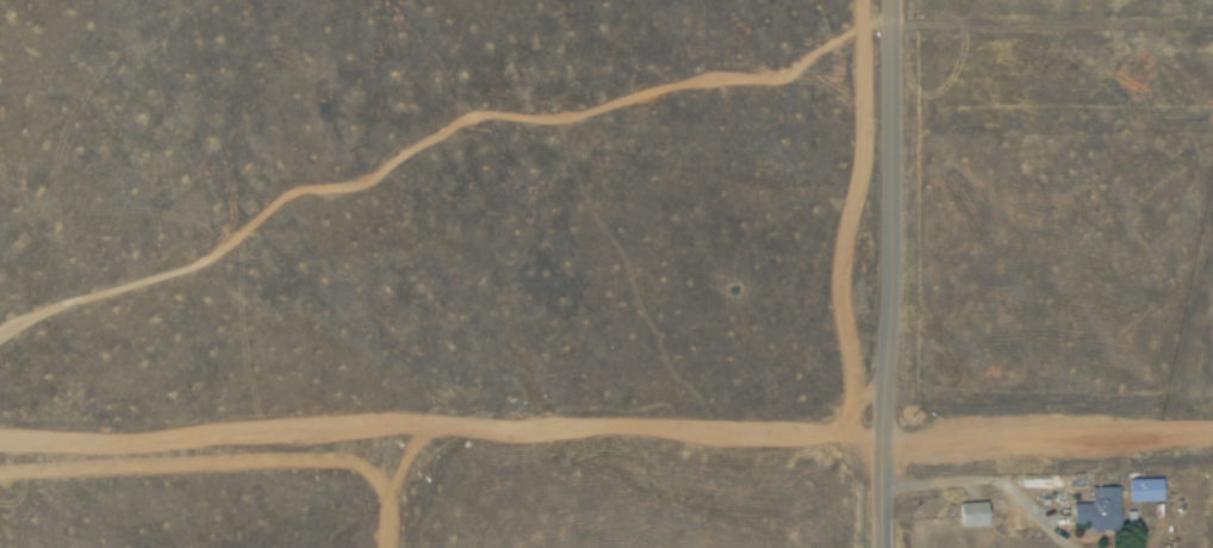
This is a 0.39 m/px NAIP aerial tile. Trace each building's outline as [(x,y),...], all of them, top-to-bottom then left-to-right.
[(1127,481),(1127,503),(1161,502),(1160,480),(1127,481)] [(1072,505),(1073,526),(1087,526),(1087,532),(1119,532),(1118,488),(1090,488),(1090,505),(1072,505)] [(959,529),(986,525),(984,502),(956,506),(959,529)]
